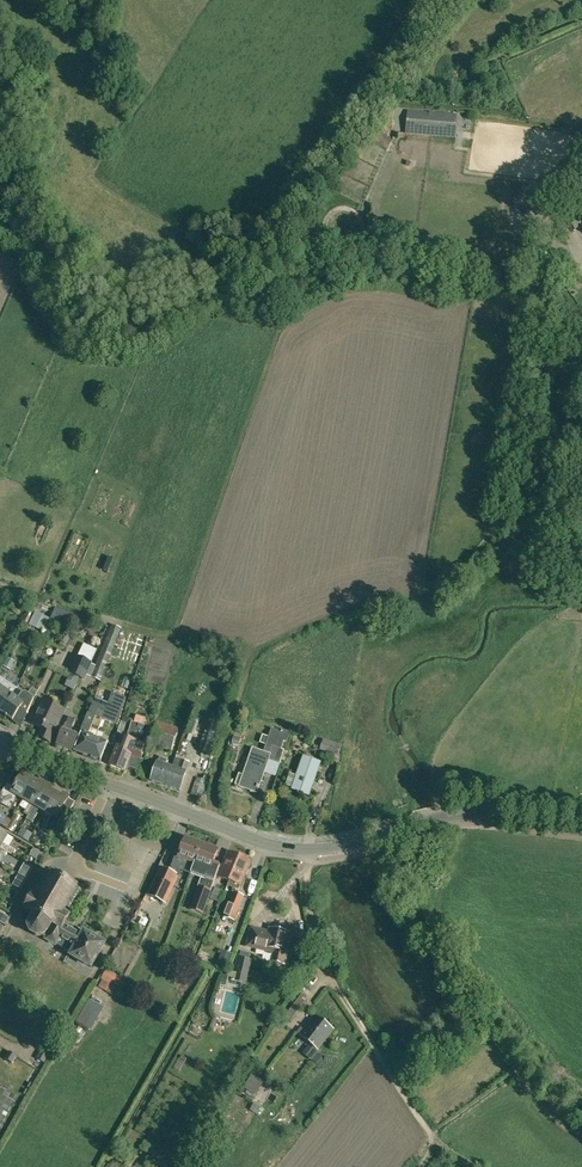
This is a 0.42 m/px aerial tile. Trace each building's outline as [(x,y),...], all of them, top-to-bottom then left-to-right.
[(409,110),(408,125),(408,134),(456,138),(458,114),(409,110)] [(36,603),(34,608),(47,612),(49,607),(36,603)] [(59,623),(64,611),(55,608),(51,619),(59,623)] [(29,624),(41,631),(47,621),(34,614),(29,624)] [(100,680),(113,648),(121,628),(112,624),(91,677),(100,680)] [(84,679),(97,649),(83,643),(77,656),(76,655),(69,672),(84,679)] [(7,657),(3,666),(11,670),(15,661),(7,657)] [(4,680),(0,677),(0,711),(0,712),(16,689),(4,680)] [(16,689),(0,712),(13,720),(21,726),(37,692),(31,688),(28,694),(25,692),(22,693),(16,689)] [(96,715),(117,724),(125,698),(112,693),(107,703),(94,698),(88,712),(96,715)] [(42,728),(40,732),(39,736),(38,737),(51,742),(56,731),(58,726),(57,726),(64,711),(43,701),(38,711),(40,711),(37,717),(34,724),(42,728)] [(80,732),(82,733),(75,752),(87,757),(95,738),(88,735),(96,715),(88,712),(80,732)] [(66,723),(65,723),(61,734),(57,745),(73,751),(77,740),(79,735),(71,732),(75,720),(69,717),(66,723)] [(192,720),(188,732),(194,735),(199,723),(192,720)] [(127,723),(121,721),(118,731),(123,733),(127,723)] [(171,751),(178,728),(157,721),(150,744),(171,751)] [(125,770),(127,765),(130,756),(140,759),(145,743),(142,743),(147,727),(132,722),(127,738),(125,737),(122,747),(117,745),(117,746),(110,765),(125,771),(125,770)] [(284,742),(287,743),(290,733),(281,730),(281,732),(271,728),(268,737),(262,735),(260,743),(266,745),(262,753),(253,750),(244,775),(239,774),(236,784),(235,784),(256,792),(260,782),(259,782),(267,761),(279,766),(284,751),(281,750),(284,742)] [(234,735),(231,744),(239,746),(242,737),(234,735)] [(100,762),(108,743),(95,738),(87,757),(100,762)] [(323,739),(319,750),(338,756),(342,746),(323,739)] [(315,793),(323,757),(304,753),(295,788),(315,793)] [(157,761),(155,769),(151,781),(165,785),(171,766),(166,764),(167,759),(160,756),(159,762),(157,761)] [(171,766),(165,785),(180,791),(184,779),(190,763),(175,758),(172,767),(171,766)] [(34,780),(29,777),(30,774),(24,771),(14,788),(7,784),(0,797),(0,802),(8,806),(11,801),(12,802),(16,795),(23,799),(34,780)] [(202,798),(209,777),(205,775),(203,780),(196,777),(191,794),(202,798)] [(34,780),(23,799),(29,803),(23,814),(28,816),(47,784),(41,780),(40,783),(34,780)] [(39,810),(45,813),(57,793),(51,789),(53,787),(47,784),(28,816),(26,819),(32,822),(39,810)] [(57,793),(45,813),(52,817),(48,824),(59,830),(73,805),(67,802),(70,797),(64,793),(62,796),(57,793)] [(10,821),(7,828),(6,829),(12,832),(20,817),(14,814),(10,821)] [(0,815),(0,825),(6,828),(10,821),(0,815)] [(18,836),(29,842),(33,834),(22,828),(18,836)] [(7,852),(13,855),(16,851),(3,843),(7,836),(4,835),(0,833),(0,848),(7,852)] [(33,834),(30,840),(36,844),(39,838),(33,834)] [(186,862),(194,865),(202,845),(185,839),(181,849),(175,865),(184,868),(186,862)] [(214,862),(218,851),(202,845),(194,865),(190,875),(214,883),(221,865),(214,862)] [(33,848),(29,855),(36,859),(40,852),(33,848)] [(229,881),(240,856),(228,852),(217,876),(229,881)] [(237,893),(241,886),(251,861),(247,859),(248,857),(241,854),(240,856),(229,881),(230,881),(228,886),(233,888),(232,892),(234,893),(234,892),(237,893)] [(19,874),(27,878),(31,872),(22,867),(19,874)] [(178,877),(164,871),(158,869),(146,896),(166,905),(178,877)] [(65,923),(69,917),(66,915),(80,890),(76,888),(76,887),(70,884),(70,883),(61,877),(60,876),(59,877),(53,874),(52,875),(48,872),(34,897),(31,895),(23,908),(30,912),(30,913),(34,915),(30,921),(29,923),(28,925),(28,928),(28,930),(29,931),(30,933),(32,934),(34,935),(35,936),(37,936),(39,936),(41,936),(43,935),(46,937),(45,940),(54,946),(55,945),(71,954),(81,936),(83,933),(65,923)] [(21,889),(24,885),(15,880),(13,885),(21,889)] [(212,891),(198,886),(190,910),(203,915),(212,891)] [(5,895),(14,899),(17,892),(8,888),(5,895)] [(214,888),(210,899),(219,903),(223,891),(214,888)] [(237,893),(234,892),(234,893),(223,917),(233,921),(244,896),(237,893)] [(8,918),(9,917),(1,912),(0,913),(0,922),(4,925),(8,918)] [(289,952),(285,951),(289,933),(270,929),(268,935),(264,934),(265,933),(265,932),(264,932),(264,931),(263,931),(251,928),(249,940),(247,946),(274,952),(272,962),(286,965),(289,952)] [(83,933),(81,936),(71,954),(70,956),(90,968),(104,945),(102,943),(102,941),(97,938),(95,939),(83,933)] [(231,954),(223,951),(218,963),(227,966),(231,954)] [(241,951),(240,957),(237,956),(233,972),(229,971),(227,980),(224,979),(223,984),(226,985),(226,986),(242,990),(244,984),(246,984),(252,960),(249,959),(250,953),(241,951)] [(122,979),(106,969),(101,979),(102,979),(98,987),(113,995),(116,988),(112,986),(113,984),(118,987),(122,979)] [(96,992),(93,998),(104,1002),(107,997),(96,992)] [(303,1004),(306,1001),(307,999),(301,994),(284,1017),(290,1021),(292,1019),(295,1014),(303,1004)] [(100,1012),(97,1010),(101,1004),(91,998),(82,1012),(95,1020),(100,1012)] [(317,1050),(332,1030),(315,1016),(299,1036),(317,1050)] [(192,1023),(190,1028),(201,1033),(203,1027),(192,1023)] [(255,1095),(263,1082),(252,1075),(244,1088),(255,1095)]
